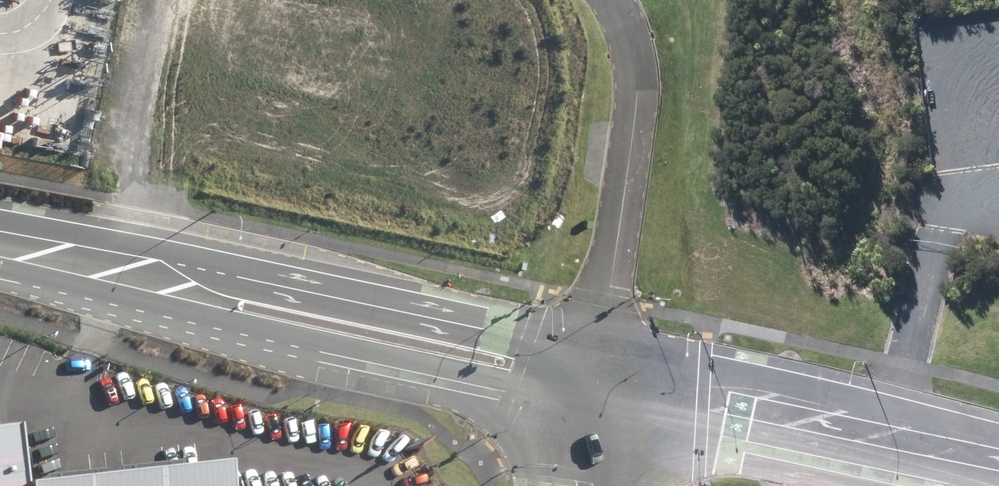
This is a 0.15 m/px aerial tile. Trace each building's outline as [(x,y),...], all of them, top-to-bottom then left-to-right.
[(0,423),(0,485),(237,485),(234,459),(34,481),(27,421),(0,423)]
